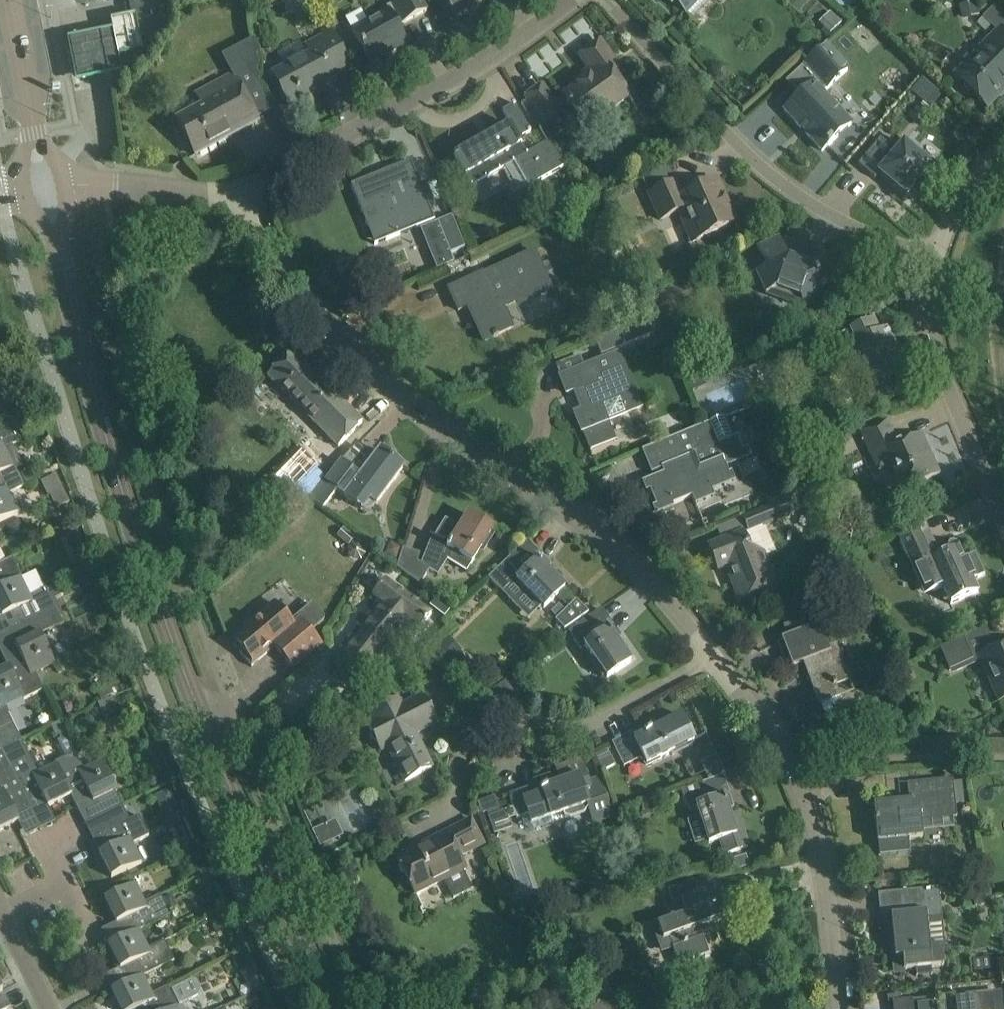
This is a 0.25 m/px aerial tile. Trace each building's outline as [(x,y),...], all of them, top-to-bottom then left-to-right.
[(139,56),(141,56),(169,25),(164,0),(128,0),(139,56)] [(360,46),(370,64),(408,44),(398,26),(427,11),(421,0),(391,0),(396,8),(353,32),(360,46)] [(454,19),(470,9),(470,10),(482,3),(481,2),(485,0),(443,0),(454,19)] [(687,14),(690,17),(706,0),(672,0),(687,14)] [(959,6),(963,20),(981,15),(977,1),(959,6)] [(838,27),(843,22),(831,11),(819,23),(825,28),(822,31),(828,37),(829,36),(832,39),(841,30),(838,27)] [(973,94),(987,108),(1003,91),(1003,32),(1001,29),(954,75),(973,94)] [(113,33),(67,43),(76,91),(123,82),(113,33)] [(273,76),(280,89),(289,107),(335,82),(328,69),(346,59),(332,33),(307,46),(312,55),(273,76)] [(543,86),(526,98),(544,124),(572,104),(586,123),(612,104),(616,110),(630,100),(607,69),(615,63),(600,42),(581,57),(590,70),(585,74),(588,79),(555,103),(543,86)] [(847,70),(825,46),(806,64),(820,79),(786,110),(822,150),(827,146),(828,147),(832,143),(831,142),(849,125),(821,94),(847,70)] [(204,105),(176,120),(186,138),(194,154),(195,156),(259,123),(257,119),(272,111),(257,83),(255,64),(232,76),(198,94),(204,105)] [(454,157),(464,175),(471,187),(516,161),(530,186),(565,167),(550,141),(528,154),(519,138),(532,131),(514,103),(512,105),(503,111),(511,125),(454,157)] [(907,140),(897,153),(880,139),(859,165),(875,179),(879,174),(905,197),(915,186),(918,189),(927,179),(923,176),(934,163),(907,140)] [(435,221),(418,180),(411,161),(351,185),(375,245),(435,221)] [(677,182),(658,190),(648,194),(660,220),(678,212),(692,243),(737,222),(718,181),(683,197),(677,182)] [(438,222),(451,254),(466,248),(453,216),(438,222)] [(780,238),(762,247),(757,249),(762,261),(753,265),(766,295),(770,293),(802,305),(803,309),(826,299),(821,288),(834,282),(840,266),(824,260),(805,269),(792,265),(780,238)] [(467,307),(483,342),(513,328),(503,308),(514,303),(517,309),(553,292),(549,283),(556,280),(547,262),(541,266),(534,251),(484,274),(484,273),(448,289),(458,311),(467,307)] [(662,312),(655,296),(648,299),(654,313),(662,312)] [(617,349),(664,330),(657,314),(610,333),(595,340),(601,356),(617,349)] [(873,320),(855,328),(839,335),(844,347),(840,349),(849,370),(866,362),(872,376),(859,382),(872,410),(897,398),(888,378),(898,374),(888,352),(895,349),(886,329),(879,332),(873,320)] [(292,352),(278,366),(269,376),(339,446),(363,423),(292,352)] [(640,406),(619,354),(584,368),(580,356),(556,366),(561,377),(567,394),(574,391),(581,409),(575,412),(589,449),(616,438),(608,419),(640,406)] [(768,425),(762,409),(753,413),(759,428),(768,425)] [(724,417),(680,435),(661,443),(670,464),(661,468),(667,483),(650,490),(658,511),(692,496),(694,501),(711,494),(709,489),(732,479),(725,464),(749,454),(747,448),(743,450),(737,436),(733,438),(724,417)] [(13,446),(20,442),(10,421),(0,426),(0,474),(21,463),(13,446)] [(877,467),(889,461),(903,492),(940,475),(921,434),(898,444),(887,421),(861,433),(877,467)] [(377,505),(391,485),(403,469),(380,451),(361,476),(342,462),(327,482),(324,479),(308,500),(324,511),(338,491),(345,496),(343,498),(364,513),(373,502),(377,505)] [(7,497),(26,487),(17,469),(23,466),(21,463),(0,474),(0,522),(15,515),(7,497)] [(21,474),(27,485),(34,481),(29,470),(21,474)] [(57,476),(42,483),(48,496),(50,495),(63,489),(57,476)] [(748,531),(744,533),(709,547),(718,570),(726,567),(740,601),(779,585),(767,556),(777,552),(767,527),(795,515),(788,497),(742,517),(748,531)] [(433,537),(423,563),(418,560),(407,575),(420,584),(431,568),(439,574),(448,560),(467,571),(493,529),(469,514),(459,529),(447,521),(447,523),(448,523),(439,538),(431,535),(430,536),(433,537)] [(19,520),(6,527),(10,536),(23,529),(19,520)] [(896,532),(908,559),(925,595),(943,587),(951,605),(978,592),(973,580),(985,575),(975,554),(963,559),(957,545),(953,543),(949,545),(947,549),(948,552),(932,560),(927,550),(932,548),(934,542),(924,520),(896,532)] [(343,529),(337,536),(348,546),(354,538),(343,529)] [(76,530),(63,536),(66,543),(79,536),(76,530)] [(403,548),(391,542),(385,555),(398,560),(403,548)] [(489,578),(498,588),(529,619),(542,606),(544,608),(565,588),(541,564),(542,563),(536,558),(535,560),(529,556),(535,551),(527,542),(489,578)] [(21,579),(11,558),(0,563),(0,589),(21,579)] [(843,568),(833,572),(838,585),(849,582),(843,568)] [(55,607),(45,589),(30,596),(21,579),(0,589),(0,612),(3,617),(6,616),(12,628),(55,607)] [(419,631),(431,614),(386,579),(373,596),(379,600),(358,626),(362,629),(355,639),(351,636),(330,663),(359,686),(408,623),(419,631)] [(59,582),(50,586),(55,598),(63,594),(67,592),(61,580),(59,582)] [(556,619),(565,629),(589,612),(577,599),(566,610),(558,618),(556,619)] [(323,647),(311,633),(324,622),(325,617),(313,603),(287,624),(271,605),(245,628),(248,631),(235,641),(252,662),(258,657),(259,658),(261,656),(260,655),(272,645),(294,671),(323,647)] [(560,604),(552,612),(558,618),(566,610),(560,604)] [(23,698),(43,688),(36,674),(55,665),(41,635),(63,624),(55,607),(12,628),(13,629),(0,636),(0,637),(10,632),(17,645),(16,646),(18,649),(4,656),(2,653),(1,653),(8,668),(23,698)] [(631,662),(612,633),(612,632),(607,627),(606,629),(601,624),(608,620),(600,609),(569,631),(581,649),(585,646),(607,678),(631,662)] [(839,698),(841,697),(836,686),(849,681),(836,645),(829,647),(820,624),(781,639),(792,667),(803,663),(819,705),(821,705),(823,711),(827,714),(832,715),(837,713),(840,710),(841,705),(839,698)] [(940,649),(952,675),(975,665),(963,638),(940,649)] [(997,649),(980,657),(999,701),(1003,699),(1003,646),(997,649)] [(1,750),(21,741),(12,724),(4,707),(23,698),(8,668),(0,672),(0,750),(0,751),(1,750)] [(388,747),(405,781),(432,768),(415,734),(437,723),(423,696),(401,707),(398,700),(371,714),(375,721),(368,724),(381,751),(388,747)] [(647,720),(660,714),(654,700),(641,706),(647,720)] [(615,743),(624,761),(625,764),(643,755),(648,765),(694,742),(681,716),(650,731),(649,730),(644,734),(645,736),(640,740),(636,733),(615,743)] [(48,807),(71,796),(57,765),(39,774),(30,758),(21,741),(1,750),(10,768),(31,811),(41,830),(41,829),(32,810),(46,804),(48,807)] [(31,811),(10,768),(1,750),(0,751),(0,830),(19,821),(18,818),(31,811)] [(616,765),(608,750),(594,756),(597,761),(602,772),(616,765)] [(85,824),(85,825),(122,806),(124,805),(102,760),(83,769),(76,756),(57,765),(71,796),(79,810),(78,807),(92,800),(93,803),(94,803),(101,816),(85,824)] [(585,814),(590,808),(594,822),(613,815),(604,787),(592,791),(581,759),(556,768),(559,776),(543,782),(541,780),(532,783),(532,788),(510,796),(517,818),(521,816),(524,826),(534,831),(554,824),(554,816),(563,813),(565,817),(572,818),(585,814)] [(722,776),(681,789),(684,798),(690,809),(696,807),(709,845),(720,841),(724,854),(749,847),(738,814),(731,817),(726,802),(727,802),(724,795),(722,796),(719,791),(726,788),(722,776)] [(953,779),(913,783),(907,784),(909,802),(874,805),(879,857),(910,854),(908,839),(923,838),(921,821),(957,817),(955,792),(963,792),(962,781),(954,781),(953,779)] [(495,796),(479,802),(483,813),(487,811),(499,807),(495,796)] [(122,806),(85,825),(86,825),(101,817),(108,831),(96,837),(103,852),(100,853),(112,878),(142,863),(132,844),(148,836),(138,816),(129,820),(122,806)] [(312,832),(321,848),(344,836),(336,820),(312,832)] [(415,893),(444,878),(453,896),(472,886),(463,868),(466,867),(460,855),(483,843),(471,820),(430,840),(434,847),(401,864),(398,857),(396,857),(415,893)] [(746,856),(733,860),(736,871),(750,866),(746,856)] [(679,966),(690,961),(709,955),(699,927),(727,917),(716,887),(698,894),(693,881),(668,891),(673,904),(681,901),(686,914),(657,924),(661,935),(667,933),(679,966)] [(120,922),(127,936),(139,930),(171,914),(161,894),(144,903),(135,884),(105,899),(117,923),(120,922)] [(938,888),(917,890),(897,892),(898,893),(901,893),(903,915),(891,916),(895,958),(903,957),(904,970),(944,966),(941,948),(944,947),(941,916),(938,888)] [(124,968),(131,982),(143,976),(175,961),(165,940),(148,948),(139,930),(127,936),(109,945),(121,969),(124,968)] [(989,959),(973,960),(974,971),(990,970),(989,959)] [(241,972),(251,992),(262,987),(252,966),(241,972)] [(167,987),(151,994),(143,976),(131,982),(112,991),(121,1008),(173,1008),(177,1007),(167,987)] [(191,980),(171,990),(171,991),(179,1006),(199,996),(201,991),(201,990),(198,983),(191,980)] [(992,993),(936,998),(915,1000),(916,1008),(994,1008),(992,993)] [(11,1006),(6,996),(0,999),(0,1008),(5,1008),(11,1006)]
